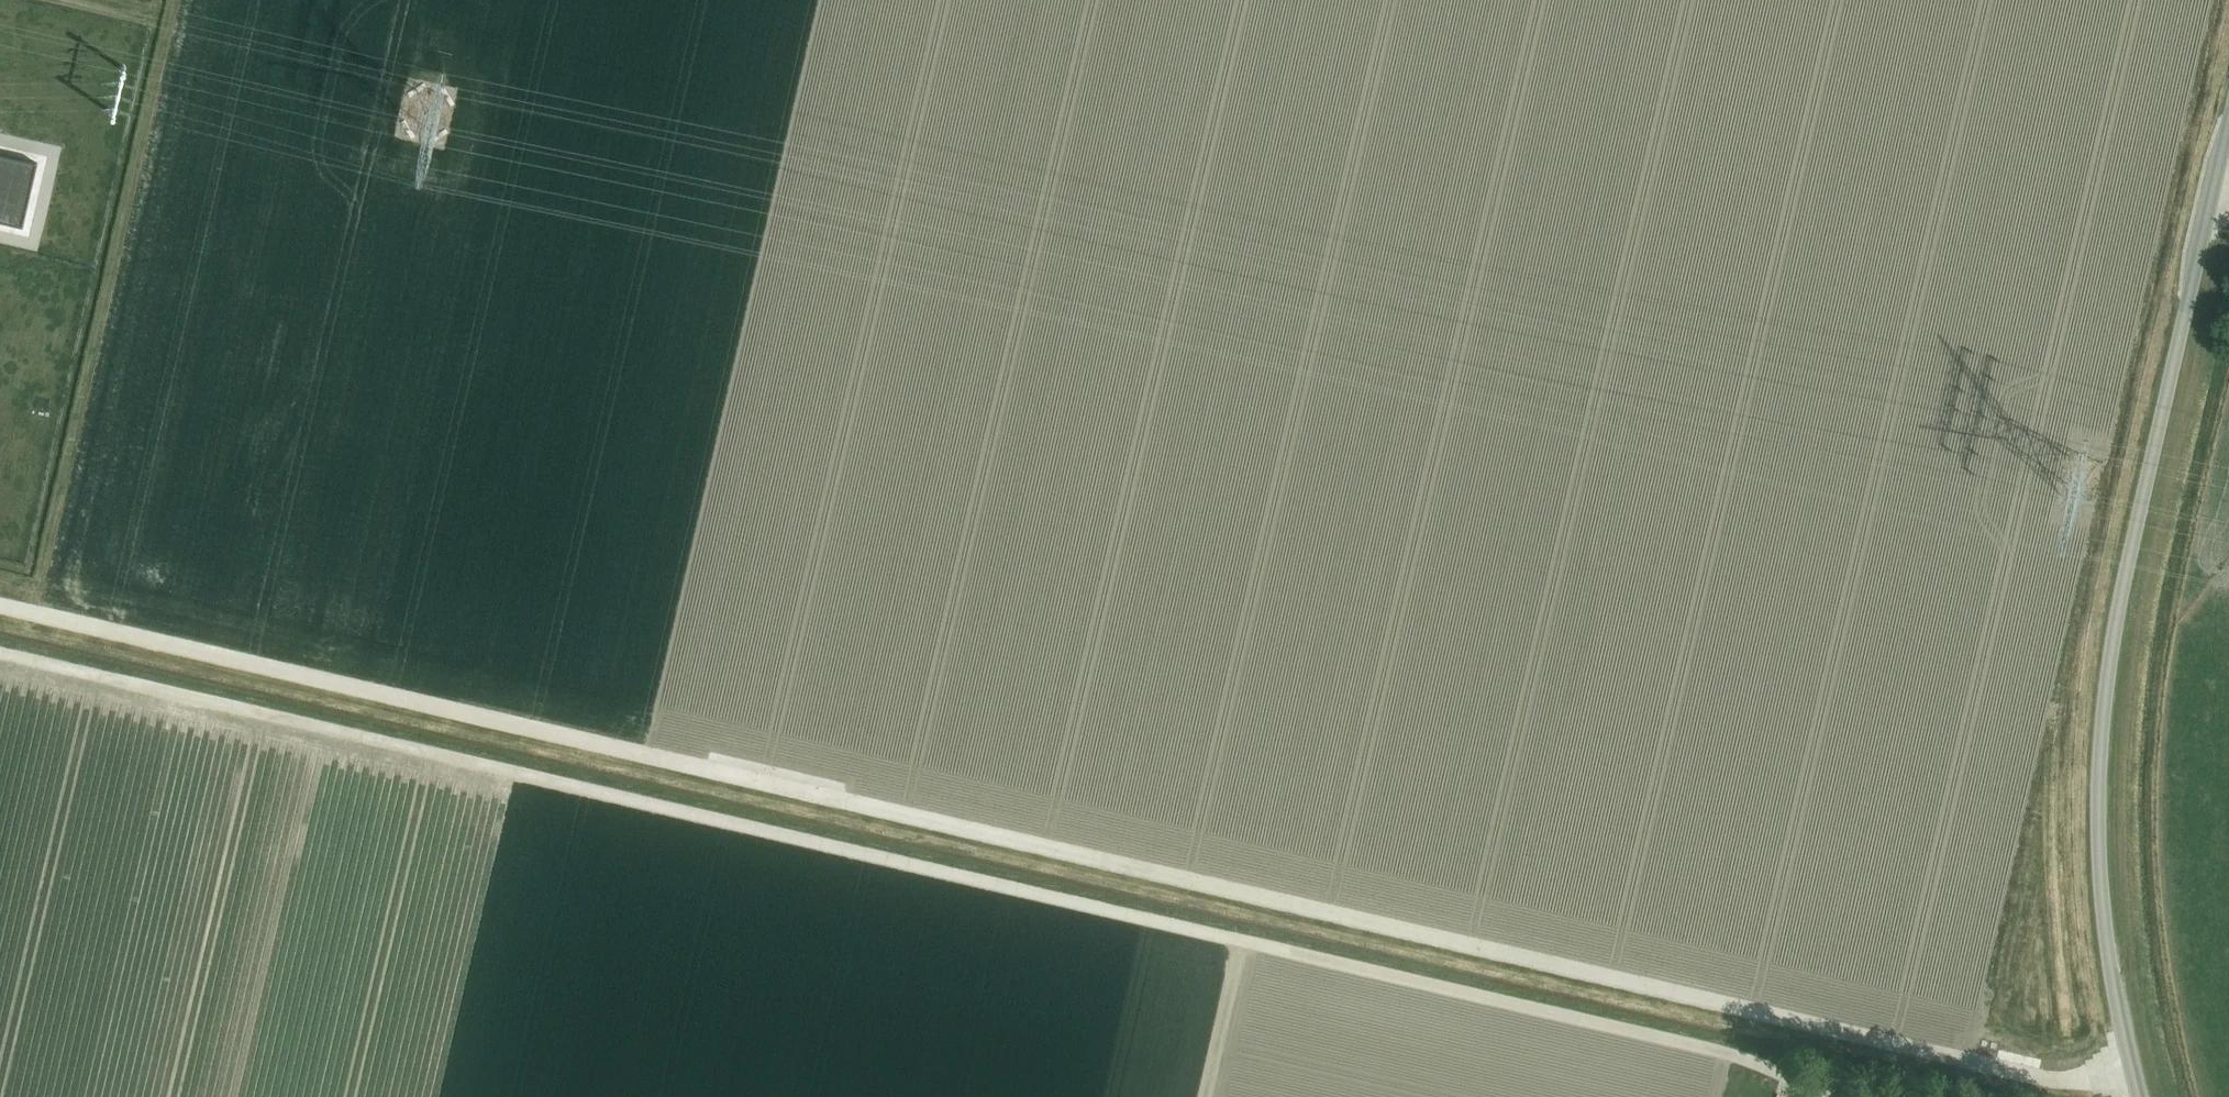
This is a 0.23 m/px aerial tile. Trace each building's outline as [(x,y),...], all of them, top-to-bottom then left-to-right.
[(22,227),(37,163),(0,154),(0,222),(22,227)]
